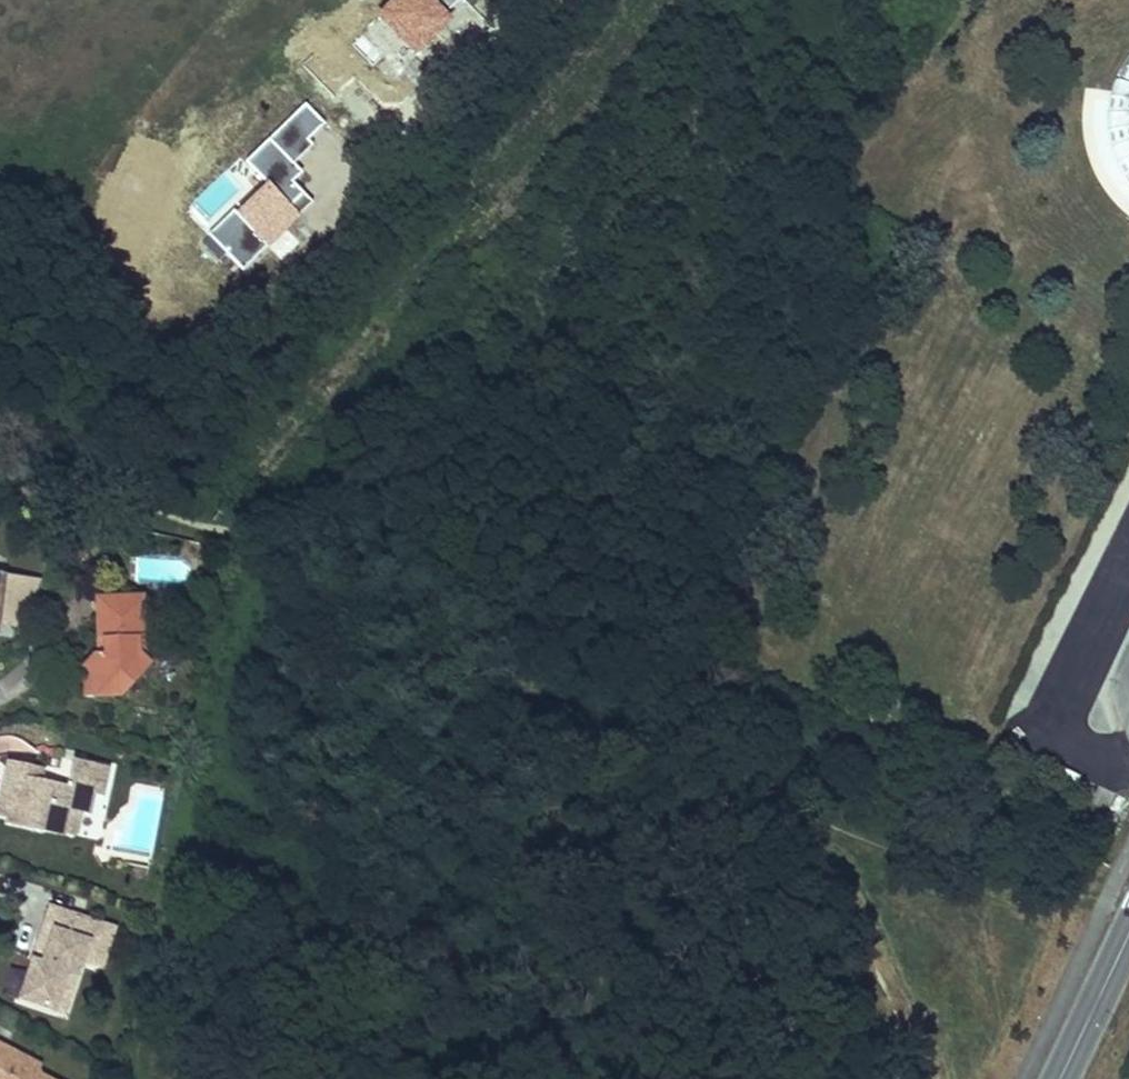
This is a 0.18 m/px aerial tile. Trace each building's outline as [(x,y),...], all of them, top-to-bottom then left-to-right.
[(1045,23),(1029,33),(1036,43),(1051,33),(1045,23)] [(1122,72),(1114,91),(1110,112),(1107,111),(1107,119),(1108,130),(1111,147),(1117,162),(1128,181),(1128,62),(1122,72)] [(131,554),(130,580),(192,583),(193,557),(131,554)] [(144,625),(142,587),(93,591),(95,642),(86,660),(97,668),(98,690),(119,689),(152,655),(150,624),(144,625)] [(87,691),(98,690),(97,668),(86,660),(87,691)] [(5,772),(0,807),(0,819),(12,820),(11,826),(42,830),(42,824),(80,829),(83,809),(97,812),(100,789),(114,791),(118,760),(49,750),(39,761),(27,775),(5,772)] [(8,756),(5,772),(27,775),(39,761),(8,756)] [(116,928),(54,906),(42,940),(50,943),(43,963),(34,960),(22,996),(57,1008),(70,972),(82,977),(88,959),(103,965),(116,928)] [(50,943),(42,940),(34,960),(43,963),(50,943)] [(69,1013),(82,977),(70,972),(57,1008),(69,1013)] [(0,1036),(0,1066),(1,1067),(0,1069),(0,1078),(60,1078),(40,1068),(44,1060),(0,1036)]
